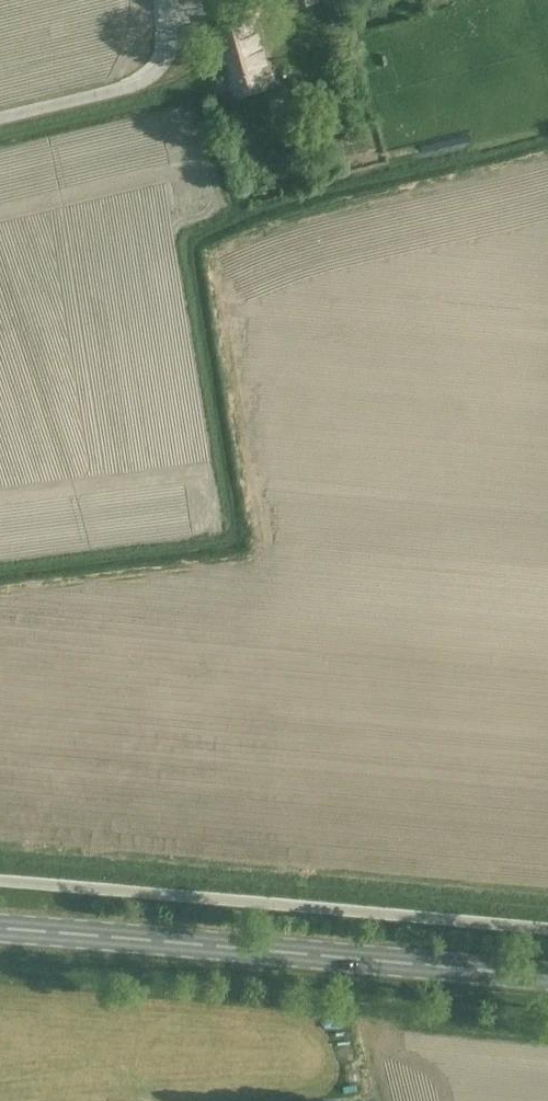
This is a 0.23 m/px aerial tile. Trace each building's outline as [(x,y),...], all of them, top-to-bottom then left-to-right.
[(342,7),(340,0),(326,0),(328,10),(342,7)] [(264,64),(251,17),(214,27),(234,96),(264,87),(258,66),(264,64)]
